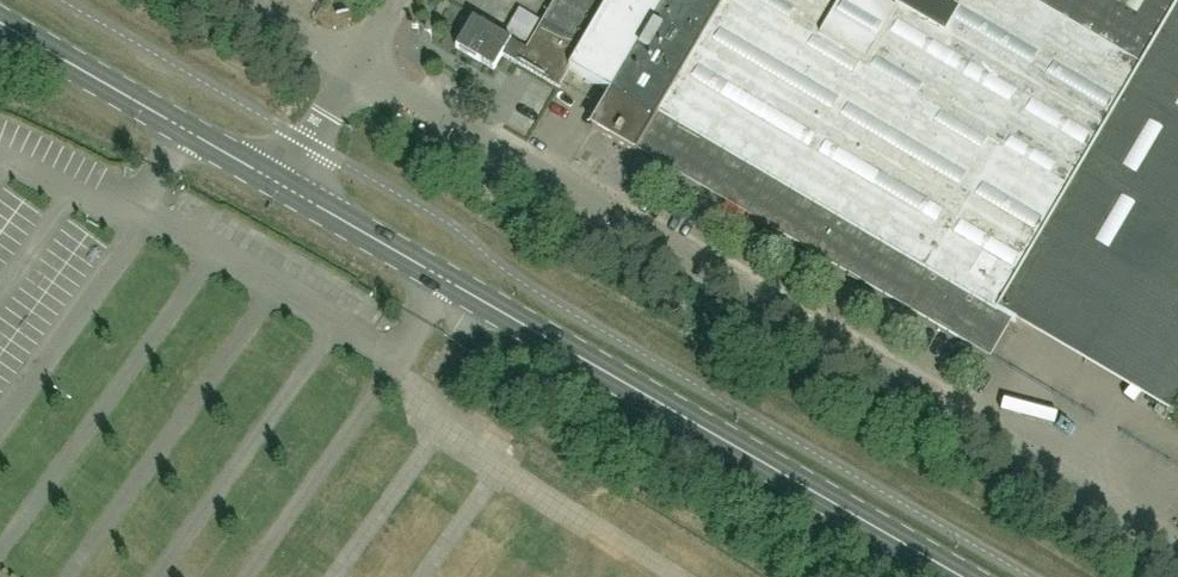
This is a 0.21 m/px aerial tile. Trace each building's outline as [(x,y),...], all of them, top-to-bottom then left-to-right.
[(456,47),(495,69),(503,55),(560,88),(561,87),(560,86),(569,70),(611,94),(591,128),(636,154),(638,149),(990,356),(1012,320),(997,311),(1037,243),(1177,326),(1177,0),(558,0),(528,50),(473,18),(456,47)] [(519,9),(506,32),(526,43),(539,20),(519,9)]
